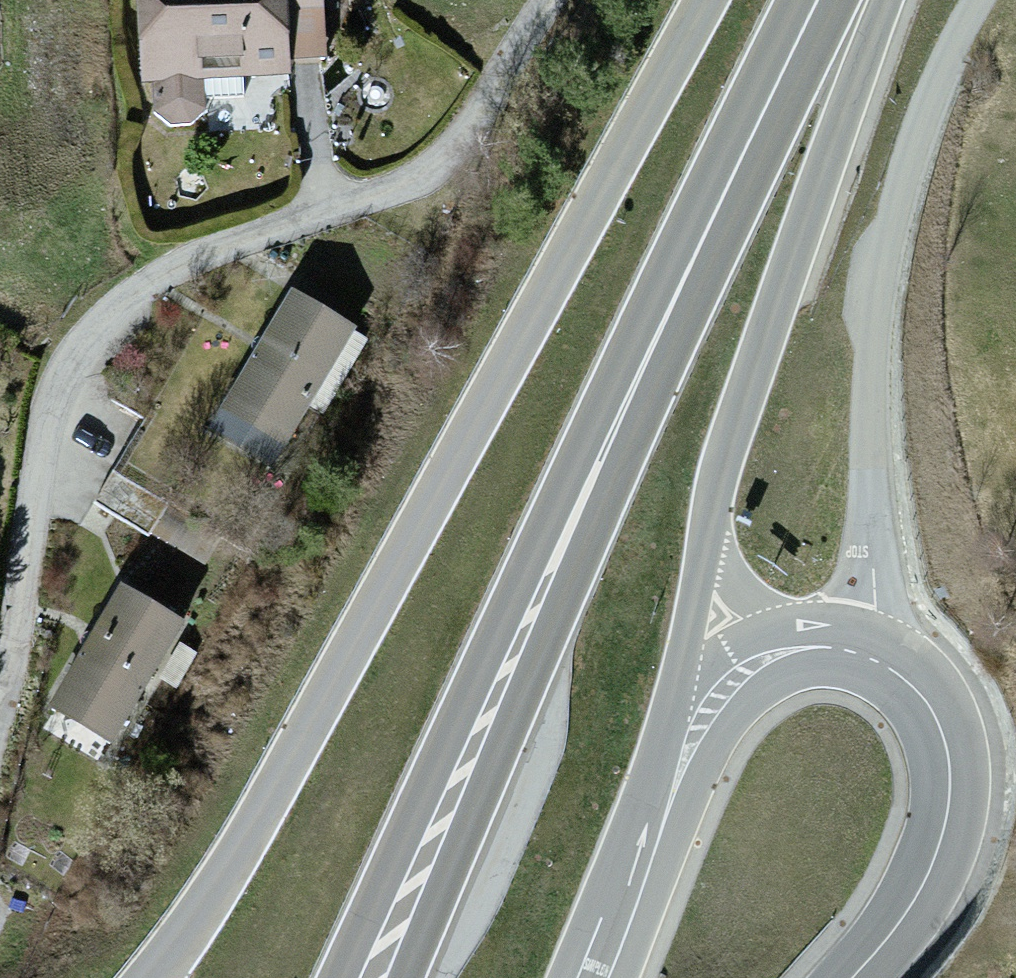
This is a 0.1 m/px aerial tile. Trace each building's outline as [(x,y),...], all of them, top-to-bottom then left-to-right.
[(134,93),(161,127),(192,129),(208,119),(207,86),(297,81),(296,60),(329,58),(326,0),(129,0),(134,93)] [(363,338),(296,299),(212,441),(278,480),(363,338)] [(121,471),(107,505),(136,517),(150,483),(121,471)] [(188,632),(118,587),(40,709),(111,754),(188,632)]
